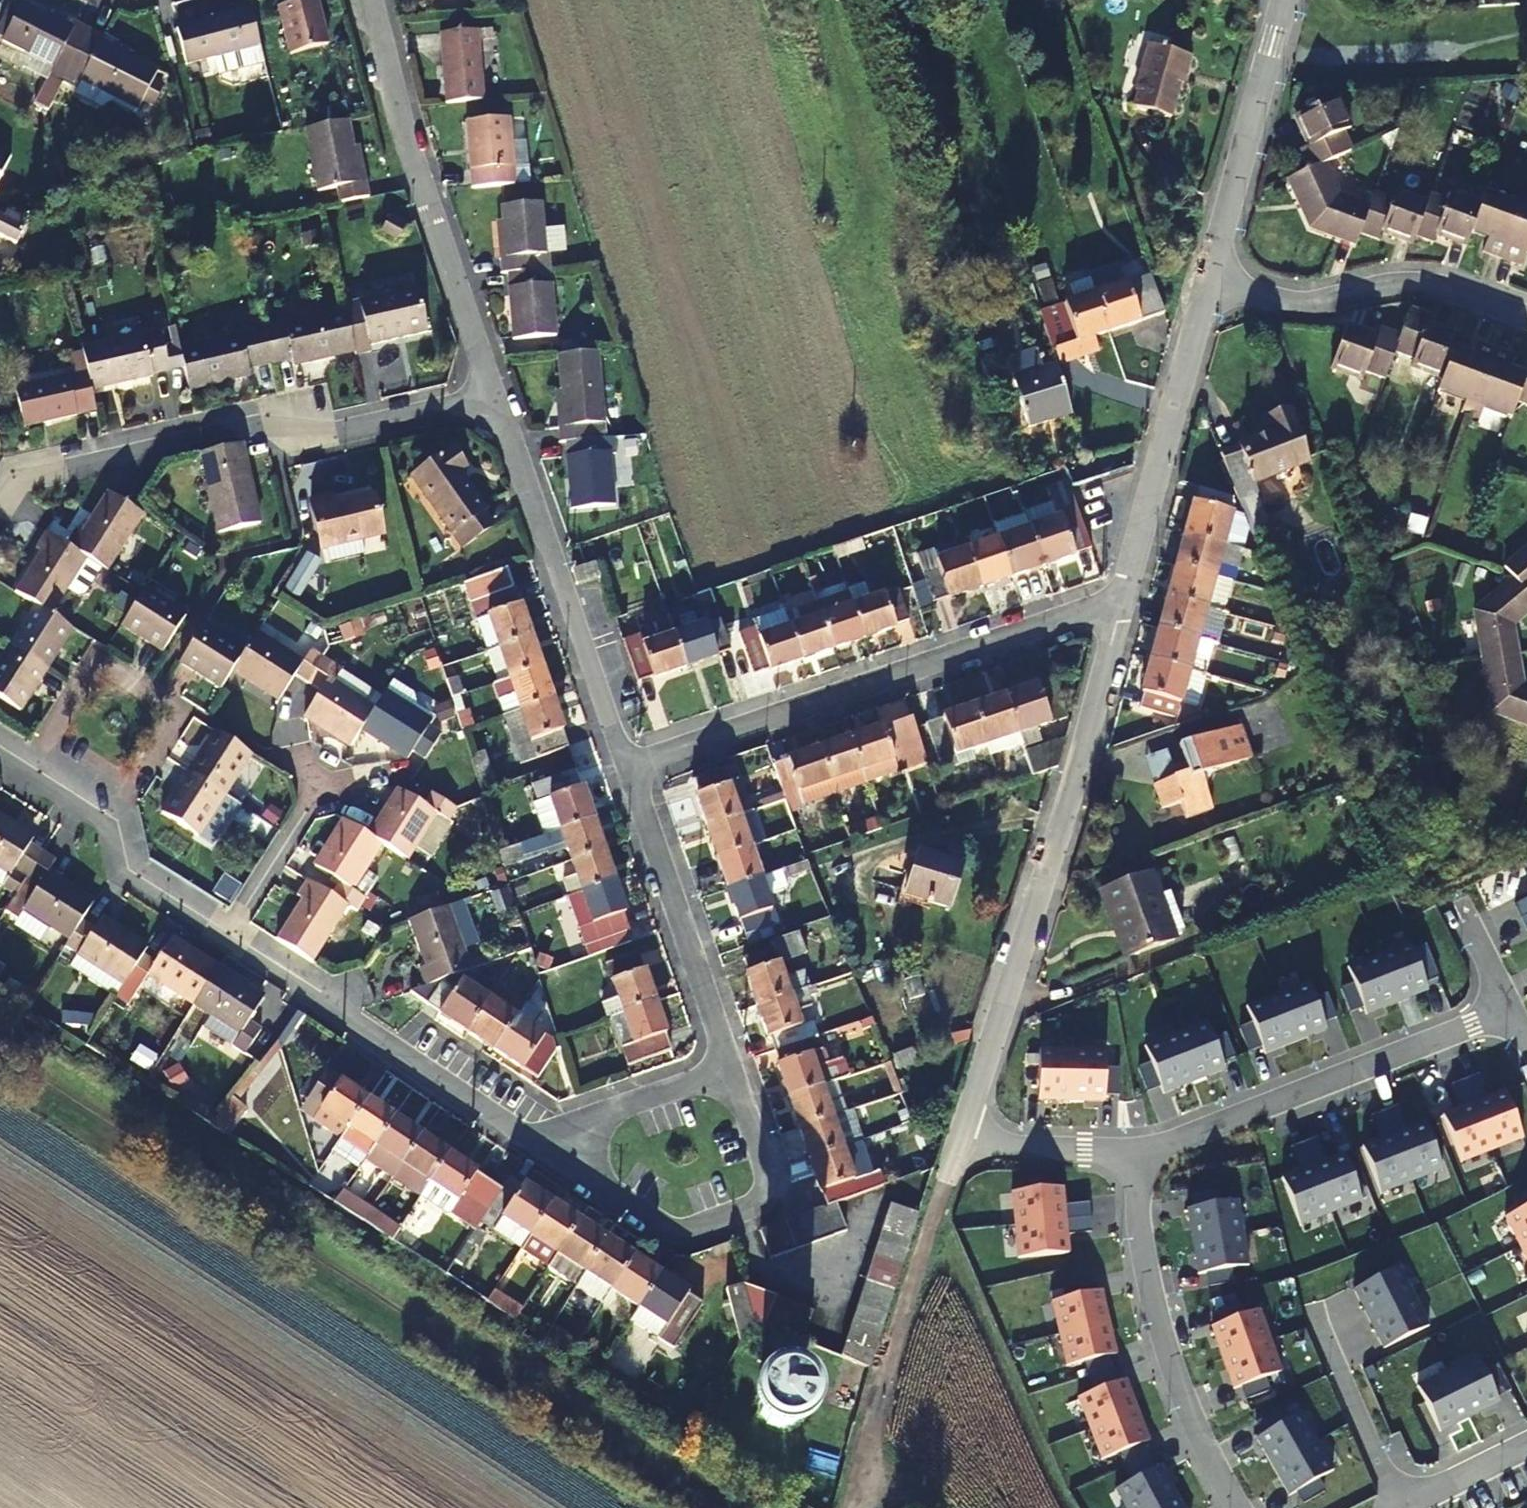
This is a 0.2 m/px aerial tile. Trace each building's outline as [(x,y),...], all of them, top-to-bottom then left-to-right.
[(76,57),(89,30),(76,23),(72,30),(20,3),(1,41),(56,69),(40,109),(51,113),(63,83),(76,57)] [(261,44),(252,10),(179,28),(188,63),(261,44)] [(318,61),(307,14),(269,23),(279,69),(318,61)] [(443,102),(478,99),(471,28),(437,30),(443,102)] [(76,57),(63,83),(77,90),(74,95),(95,106),(101,92),(138,111),(143,102),(158,74),(99,43),(102,37),(89,30),(76,57)] [(1176,119),(1187,75),(1191,76),(1196,57),(1154,46),(1141,92),(1145,93),(1141,110),(1176,119)] [(153,83),(143,102),(153,107),(163,88),(153,83)] [(135,117),(138,111),(101,92),(95,106),(101,109),(112,104),(135,117)] [(1295,162),(1303,189),(1325,179),(1337,174),(1328,149),(1338,144),(1326,113),(1291,130),(1303,159),(1295,162)] [(471,186),(513,181),(505,116),(464,121),(471,186)] [(345,186),(334,126),(291,134),(306,211),(355,202),(351,184),(345,186)] [(1354,251),(1367,220),(1335,208),(1325,179),(1303,189),(1285,197),(1303,242),(1352,259),(1354,251)] [(1477,268),(1495,275),(1523,199),(1514,196),(1511,206),(1486,198),(1479,218),(1468,246),(1482,252),(1477,268)] [(1495,275),(1514,281),(1520,266),(1526,268),(1526,200),(1523,199),(1495,275)] [(498,255),(499,272),(504,271),(530,269),(529,252),(542,251),(537,202),(499,205),(503,254),(498,255)] [(1367,220),(1354,251),(1373,256),(1377,249),(1407,258),(1408,252),(1424,215),(1395,205),(1392,211),(1372,205),(1367,220)] [(1424,215),(1408,252),(1427,258),(1429,251),(1462,263),(1468,246),(1479,218),(1446,207),(1444,212),(1428,207),(1424,215)] [(2,237),(21,246),(32,222),(11,212),(8,218),(0,214),(0,241),(2,237)] [(382,235),(398,245),(408,229),(392,219),(382,235)] [(1108,333),(1162,315),(1142,257),(1089,275),(1096,295),(1108,333)] [(513,309),(508,309),(510,334),(552,331),(548,281),(535,282),(534,268),(530,269),(504,271),(505,285),(511,285),(513,309)] [(505,285),(508,309),(513,309),(511,285),(505,285)] [(354,352),(354,353),(370,350),(369,343),(427,329),(417,287),(343,302),(345,311),(354,352)] [(1108,333),(1096,295),(1041,312),(1056,363),(1093,351),(1089,338),(1108,333)] [(1398,340),(1395,348),(1416,356),(1413,367),(1441,376),(1451,348),(1457,334),(1429,326),(1432,317),(1410,309),(1398,340)] [(345,311),(288,325),(295,358),(297,367),(354,352),(345,311)] [(274,363),(295,358),(288,325),(267,330),(274,363)] [(83,350),(91,387),(155,372),(154,370),(168,367),(161,329),(82,345),(83,350)] [(246,335),(252,367),(274,363),(267,330),(246,335)] [(1384,378),(1395,348),(1398,340),(1375,332),(1371,342),(1340,331),(1324,369),(1357,380),(1361,369),(1384,378)] [(254,374),(252,367),(246,335),(179,350),(187,389),(254,374)] [(1468,410),(1493,347),(1471,339),(1466,354),(1451,348),(1441,376),(1433,398),(1468,410)] [(1512,354),(1493,347),(1468,410),(1466,418),(1480,424),(1484,416),(1506,424),(1515,399),(1524,374),(1507,369),(1512,354)] [(602,422),(594,349),(555,354),(562,426),(557,427),(557,441),(565,440),(597,437),(595,423),(602,422)] [(22,424),(96,411),(91,387),(83,350),(68,353),(72,375),(14,385),(22,424)] [(1026,425),(1069,412),(1053,361),(1009,376),(1026,425)] [(1515,399),(1526,403),(1526,364),(1524,374),(1515,399)] [(1271,423),(1219,444),(1233,483),(1310,451),(1288,397),(1264,406),(1271,423)] [(597,437),(565,440),(572,509),(613,504),(606,436),(597,437)] [(241,445),(204,452),(220,528),(257,521),(241,445)] [(446,530),(477,508),(478,507),(454,468),(461,463),(451,448),(411,477),(446,530)] [(1028,529),(1041,564),(1086,548),(1062,481),(1045,487),(1050,502),(1022,511),(1028,529)] [(111,573),(146,515),(134,507),(109,491),(84,533),(78,530),(68,545),(105,569),(111,573)] [(328,496),(309,501),(320,549),(328,548),(331,560),(364,554),(361,539),(381,535),(371,498),(330,506),(328,496)] [(1225,546),(1236,504),(1201,496),(1189,537),(1225,546)] [(477,508),(446,530),(459,548),(490,526),(477,508)] [(997,539),(1028,529),(1022,511),(1021,508),(990,520),(997,538),(997,539)] [(1041,564),(1028,529),(997,539),(1010,575),(1041,564)] [(81,598),(88,596),(105,569),(68,545),(48,532),(38,548),(45,553),(19,594),(36,605),(54,617),(70,591),(81,598)] [(1216,580),(1225,546),(1189,537),(1180,570),(1216,580)] [(978,586),(1010,575),(997,539),(997,538),(965,550),(978,586)] [(830,548),(834,557),(861,548),(858,539),(830,548)] [(1526,597),(1526,547),(1501,570),(1512,581),(1526,597)] [(978,586),(965,550),(914,568),(927,604),(978,586)] [(320,560),(308,553),(293,578),(305,585),(320,560)] [(589,555),(582,558),(584,560),(570,565),(575,579),(595,570),(589,555)] [(464,581),(485,650),(498,645),(532,634),(508,566),(464,581)] [(1208,611),(1216,580),(1180,570),(1171,601),(1208,611)] [(1484,661),(1526,653),(1526,652),(1521,628),(1526,623),(1526,597),(1512,581),(1477,612),(1484,661)] [(845,589),(862,638),(910,622),(898,588),(870,597),(866,583),(845,589)] [(187,614),(145,587),(142,592),(124,621),(165,649),(187,614)] [(685,610),(712,600),(708,587),(694,591),(679,595),(685,610)] [(830,648),(862,638),(845,589),(814,599),(830,648)] [(830,648),(814,599),(783,609),(800,658),(830,648)] [(1199,641),(1208,611),(1171,601),(1162,631),(1199,641)] [(48,670),(74,629),(54,617),(36,605),(11,646),(48,670)] [(739,630),(754,673),(800,658),(783,609),(753,618),(755,624),(739,630)] [(639,681),(686,665),(670,621),(668,614),(650,621),(656,639),(643,644),(639,634),(625,639),(639,681)] [(730,650),(718,618),(691,627),(687,615),(670,621),(686,665),(730,650)] [(183,659),(223,686),(233,669),(244,652),(204,625),(183,659)] [(1191,673),(1199,641),(1162,631),(1153,663),(1191,673)] [(279,697),(293,675),(303,661),(257,632),(244,652),(233,669),(279,697)] [(542,665),(532,634),(498,645),(509,677),(542,665)] [(11,646),(0,664),(0,691),(24,707),(48,670),(11,646)] [(303,661),(293,675),(306,683),(323,656),(310,650),(303,661)] [(1484,661),(1491,709),(1526,723),(1526,653),(1484,661)] [(319,691),(328,677),(336,664),(323,656),(306,683),(319,691)] [(1179,717),(1191,673),(1153,663),(1141,706),(1179,717)] [(509,677),(494,682),(505,713),(553,696),(542,665),(509,677)] [(386,689),(433,720),(436,714),(415,700),(413,688),(394,676),(386,689)] [(375,706),(328,677),(319,691),(306,713),(352,743),(363,726),(375,706)] [(1017,732),(1069,714),(1056,679),(1005,694),(1017,732)] [(411,757),(414,752),(429,726),(433,720),(386,689),(375,706),(363,726),(411,757)] [(987,743),(992,755),(1021,744),(1017,732),(1005,694),(974,704),(987,743)] [(571,748),(553,696),(505,713),(523,765),(571,748)] [(987,743),(974,704),(944,715),(930,721),(942,758),(987,743)] [(462,728),(472,725),(467,709),(457,713),(462,728)] [(861,769),(865,781),(925,759),(911,717),(851,735),(861,769)] [(1192,769),(1159,784),(1168,810),(1185,803),(1192,817),(1219,804),(1210,779),(1258,757),(1244,722),(1183,747),(1192,769)] [(442,734),(429,726),(414,752),(426,760),(442,734)] [(219,733),(194,772),(230,796),(255,755),(219,733)] [(851,735),(820,745),(831,779),(861,769),(851,735)] [(1062,739),(1024,752),(1032,775),(1055,768),(1062,739)] [(831,779),(820,745),(789,756),(774,764),(784,795),(831,779)] [(481,788),(494,784),(484,754),(472,757),(481,788)] [(707,825),(751,810),(735,761),(690,775),(707,825)] [(535,803),(545,833),(561,828),(594,816),(577,768),(535,783),(541,801),(535,803)] [(230,796),(194,772),(168,812),(205,836),(230,796)] [(443,813),(427,803),(406,790),(376,838),(382,842),(412,860),(443,813)] [(434,791),(427,803),(443,813),(450,818),(457,804),(434,791)] [(785,798),(773,803),(783,832),(796,828),(785,798)] [(707,825),(718,855),(750,844),(762,840),(751,810),(707,825)] [(33,842),(36,837),(0,813),(0,864),(13,873),(16,868),(33,842)] [(605,847),(594,816),(561,828),(572,859),(605,847)] [(316,863),(339,879),(352,887),(382,842),(376,838),(344,818),(316,863)] [(45,849),(33,842),(16,868),(28,876),(45,849)] [(760,875),(750,844),(718,855),(728,886),(760,875)] [(582,889),(615,876),(605,847),(572,859),(582,889)] [(28,876),(40,884),(49,870),(57,857),(45,849),(28,876)] [(963,862),(923,850),(911,889),(956,904),(962,883),(958,882),(963,862)] [(96,901),(49,870),(40,884),(26,907),(73,938),(82,922),(96,901)] [(760,875),(728,886),(744,933),(776,922),(760,875)] [(582,889),(572,892),(580,914),(591,910),(599,937),(631,927),(615,876),(582,889)] [(331,892),(307,877),(298,892),(304,896),(278,937),(314,960),(349,904),(331,892)] [(352,887),(339,879),(331,892),(349,904),(356,908),(364,896),(352,887)] [(1172,938),(1183,933),(1168,895),(1157,899),(1149,879),(1099,900),(1113,936),(1117,934),(1130,962),(1173,942),(1172,938)] [(1515,908),(1521,920),(1526,918),(1526,902),(1515,908)] [(474,967),(452,904),(412,919),(427,963),(421,966),(427,984),(470,969),(474,967)] [(100,919),(93,929),(77,955),(125,985),(128,981),(144,955),(147,949),(100,919)] [(77,955),(93,929),(82,922),(73,938),(66,948),(77,955)] [(758,1004),(790,993),(778,960),(804,951),(798,933),(772,942),(773,947),(743,958),(758,1004)] [(157,963),(150,976),(195,1004),(218,967),(173,939),(157,963)] [(1430,990),(1413,947),(1383,959),(1399,1002),(1430,990)] [(150,976),(157,963),(144,955),(128,981),(141,989),(150,976)] [(624,1010),(656,998),(642,956),(610,966),(624,1010)] [(1399,1002),(1383,959),(1352,971),(1356,984),(1366,1007),(1368,1014),(1399,1002)] [(266,998),(218,967),(195,1004),(208,1013),(201,1025),(246,1055),(263,1029),(252,1022),(266,998)] [(466,1031),(497,985),(470,969),(427,984),(406,992),(466,1031)] [(1279,994),(1297,1041),(1328,1029),(1325,1022),(1316,999),(1310,982),(1279,994)] [(1344,989),(1353,1012),(1366,1007),(1356,984),(1344,989)] [(495,1049),(525,1004),(497,985),(466,1031),(495,1049)] [(758,1004),(774,1051),(817,1036),(812,1021),(801,1024),(796,1010),(811,1005),(807,996),(815,994),(812,985),(790,993),(758,1004)] [(1264,1046),(1267,1053),(1297,1041),(1279,994),(1248,1006),(1254,1022),(1264,1046)] [(1316,999),(1325,1022),(1338,1017),(1329,994),(1316,999)] [(624,1010),(610,1014),(628,1065),(673,1049),(656,998),(624,1010)] [(541,1013),(525,1004),(495,1049),(539,1078),(557,1052),(551,1038),(532,1026),(541,1013)] [(1178,1034),(1196,1081),(1227,1069),(1224,1062),(1215,1039),(1208,1022),(1178,1034)] [(1242,1028),(1251,1051),(1264,1046),(1254,1022),(1242,1028)] [(1162,1085),(1165,1093),(1196,1081),(1178,1034),(1147,1046),(1153,1062),(1162,1085)] [(1215,1039),(1224,1062),(1237,1057),(1228,1034),(1215,1039)] [(817,1036),(774,1051),(789,1096),(835,1081),(847,1076),(842,1058),(826,1063),(817,1036)] [(1073,1101),(1075,1055),(1042,1054),(1040,1100),(1073,1101)] [(1107,1102),(1108,1056),(1075,1055),(1073,1101),(1107,1102)] [(1140,1067),(1149,1091),(1162,1085),(1153,1062),(1140,1067)] [(1475,1103),(1488,1098),(1480,1074),(1466,1079),(1475,1103)] [(351,1126),(369,1099),(342,1081),(329,1076),(313,1101),(351,1126)] [(1462,1108),(1475,1103),(1466,1079),(1453,1085),(1462,1108)] [(841,1100),(835,1081),(789,1096),(799,1127),(833,1115),(829,1105),(841,1100)] [(1523,1134),(1506,1091),(1488,1098),(1475,1103),(1492,1146),(1523,1134)] [(334,1152),(362,1171),(369,1160),(397,1117),(369,1099),(351,1126),(334,1152)] [(1492,1146),(1475,1103),(1462,1108),(1445,1115),(1461,1158),(1492,1146)] [(1395,1134),(1408,1129),(1399,1106),(1386,1111),(1395,1134)] [(833,1115),(799,1127),(810,1158),(858,1141),(860,1141),(849,1110),(833,1115)] [(1382,1139),(1395,1134),(1386,1111),(1373,1116),(1382,1139)] [(396,1178),(424,1136),(397,1117),(369,1160),(396,1178)] [(1442,1165),(1426,1122),(1408,1129),(1395,1134),(1412,1177),(1442,1165)] [(1412,1177),(1395,1134),(1382,1139),(1364,1146),(1381,1189),(1412,1177)] [(434,1180),(452,1153),(424,1136),(396,1178),(423,1196),(434,1180)] [(869,1174),(858,1141),(810,1158),(820,1188),(827,1204),(833,1202),(882,1183),(879,1172),(869,1174)] [(434,1180),(486,1216),(493,1206),(505,1189),(452,1153),(434,1180)] [(1362,1197),(1345,1154),(1314,1166),(1331,1209),(1362,1197)] [(1331,1209),(1314,1166),(1284,1178),(1300,1221),(1331,1209)] [(533,1235),(556,1202),(527,1183),(525,1185),(513,1176),(505,1189),(493,1206),(533,1235)] [(1062,1188),(1016,1192),(1020,1225),(1065,1220),(1064,1206),(1062,1188)] [(1218,1191),(1193,1195),(1196,1209),(1220,1205),(1218,1191)] [(367,1223),(376,1210),(348,1192),(340,1206),(367,1223)] [(1524,1210),(1526,1209),(1526,1194),(1518,1198),(1524,1210)] [(533,1235),(560,1253),(582,1219),(556,1202),(533,1235)] [(827,1204),(823,1205),(833,1233),(843,1229),(833,1202),(827,1204)] [(1196,1209),(1188,1210),(1193,1243),(1239,1235),(1233,1202),(1220,1205),(1196,1209)] [(1064,1206),(1065,1220),(1091,1218),(1089,1204),(1064,1206)] [(833,1233),(823,1205),(808,1210),(819,1239),(833,1233)] [(890,1207),(886,1217),(914,1227),(917,1216),(890,1207)] [(1526,1246),(1526,1209),(1524,1210),(1506,1220),(1521,1249),(1526,1246)] [(394,1241),(402,1227),(376,1210),(367,1223),(394,1241)] [(819,1239),(808,1210),(796,1215),(806,1244),(819,1239)] [(806,1244),(796,1215),(784,1219),(794,1248),(806,1244)] [(914,1227),(886,1217),(883,1228),(910,1239),(914,1227)] [(1091,1218),(1065,1220),(1067,1234),(1092,1232),(1091,1218)] [(582,1219),(560,1253),(587,1271),(609,1237),(582,1219)] [(794,1248),(784,1219),(771,1224),(781,1253),(794,1248)] [(1065,1220),(1020,1225),(1023,1258),(1069,1253),(1067,1234),(1065,1220)] [(771,1224),(760,1228),(769,1258),(781,1253),(771,1224)] [(910,1239),(883,1228),(879,1241),(906,1251),(910,1239)] [(1239,1235),(1193,1243),(1199,1275),(1206,1274),(1230,1270),(1244,1268),(1239,1235)] [(615,1289),(636,1255),(609,1237),(587,1271),(615,1289)] [(906,1251),(879,1241),(874,1255),(902,1265),(906,1251)] [(615,1289),(642,1308),(664,1274),(636,1255),(615,1289)] [(902,1265),(874,1255),(870,1266),(898,1277),(902,1265)] [(898,1277),(870,1266),(867,1277),(894,1289),(898,1277)] [(1230,1270),(1206,1274),(1208,1288),(1233,1283),(1230,1270)] [(1397,1271),(1355,1291),(1370,1321),(1411,1300),(1397,1271)] [(704,1300),(664,1274),(642,1308),(634,1320),(675,1348),(704,1300)] [(893,1293),(865,1282),(862,1292),(890,1303),(893,1293)] [(752,1319),(738,1285),(721,1292),(740,1342),(752,1319)] [(777,1297),(738,1285),(752,1319),(766,1324),(777,1297)] [(1109,1323),(1101,1291),(1056,1301),(1064,1333),(1109,1323)] [(890,1303),(862,1292),(858,1305),(886,1316),(890,1303)] [(778,1329),(789,1302),(777,1297),(766,1324),(778,1329)] [(1411,1300),(1370,1321),(1385,1350),(1426,1330),(1411,1300)] [(801,1307),(789,1302),(778,1329),(791,1335),(801,1307)] [(886,1316),(858,1305),(854,1317),(882,1328),(886,1316)] [(813,1312),(801,1307),(791,1335),(803,1340),(813,1312)] [(1255,1312),(1212,1327),(1223,1358),(1266,1343),(1255,1312)] [(882,1328),(854,1317),(850,1329),(878,1339),(882,1328)] [(1071,1365),(1116,1355),(1109,1323),(1064,1333),(1071,1365)] [(878,1339),(850,1329),(845,1344),(873,1354),(878,1339)] [(805,1347),(769,1331),(756,1362),(792,1378),(805,1347)] [(1277,1374),(1266,1343),(1223,1358),(1234,1389),(1277,1374)] [(873,1354),(845,1344),(841,1356),(869,1368),(873,1354)] [(1488,1377),(1480,1361),(1450,1376),(1471,1417),(1500,1402),(1499,1399),(1488,1377)] [(1500,1370),(1488,1377),(1499,1399),(1511,1393),(1500,1370)] [(1471,1417),(1450,1376),(1421,1391),(1441,1432),(1471,1417)] [(1137,1411),(1126,1380),(1082,1397),(1094,1428),(1137,1411)] [(770,1425),(785,1430),(792,1429),(806,1415),(804,1396),(792,1387),(776,1386),(763,1399),(763,1415),(770,1425)] [(1106,1458),(1149,1442),(1137,1411),(1094,1428),(1106,1458)] [(1297,1416),(1257,1439),(1273,1467),(1313,1444),(1297,1416)] [(1273,1467),(1289,1496),(1330,1473),(1313,1444),(1273,1467)] [(1160,1466),(1120,1488),(1130,1507),(1152,1507),(1176,1495),(1160,1466)] [(1176,1495),(1152,1507),(1182,1507),(1176,1495)]
